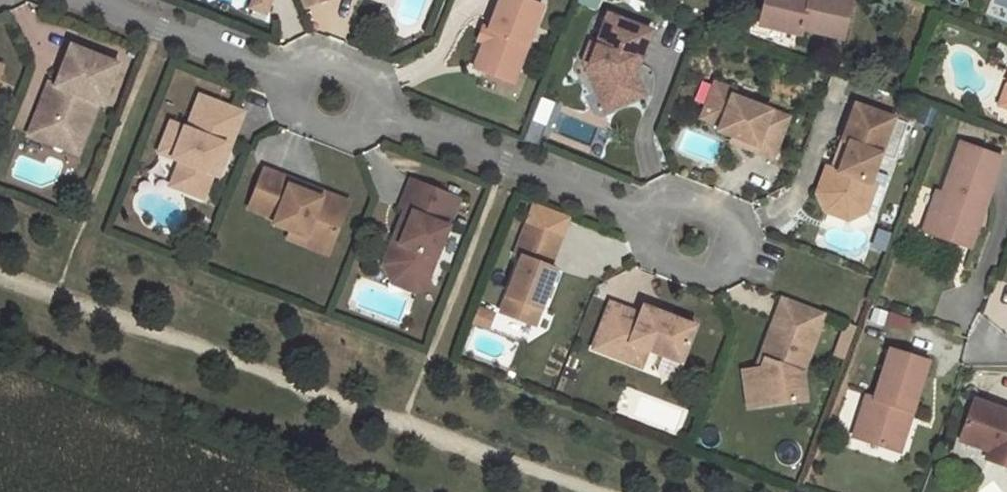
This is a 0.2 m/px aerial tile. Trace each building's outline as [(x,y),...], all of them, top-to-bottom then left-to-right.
[(247,7),(262,12),(266,0),(249,0),(247,7)] [(299,9),(321,0),(295,0),(299,9)] [(485,28),(480,42),(470,67),(500,79),(504,67),(514,71),(539,6),(531,3),(532,0),(496,0),(485,28)] [(782,31),(800,35),(802,29),(841,39),(850,0),(764,0),(761,14),(759,25),(782,31)] [(749,33),(757,34),(759,25),(761,14),(754,12),(749,33)] [(648,31),(605,14),(593,46),(587,44),(580,63),(582,64),(592,67),(588,78),(593,90),(605,95),(610,108),(640,95),(631,73),(622,69),(626,59),(635,63),(636,63),(648,31)] [(485,28),(479,25),(474,40),(480,42),(485,28)] [(780,40),(782,31),(759,25),(757,34),(780,40)] [(115,67),(68,49),(52,90),(56,91),(51,103),(40,99),(26,138),(64,153),(75,125),(86,129),(95,105),(100,107),(115,67)] [(635,63),(626,59),(622,69),(631,73),(635,63)] [(592,67),(582,64),(588,78),(592,67)] [(514,71),(504,67),(500,79),(509,82),(514,71)] [(738,145),(770,158),(786,118),(731,96),(733,90),(713,83),(700,117),(719,125),(717,130),(731,136),(740,140),(738,145)] [(52,90),(45,87),(40,99),(51,103),(56,91),(52,90)] [(605,95),(593,90),(602,111),(610,108),(605,95)] [(240,115),(196,98),(184,131),(167,125),(161,141),(175,147),(169,161),(177,164),(167,188),(200,201),(209,176),(215,162),(220,164),(240,115)] [(906,125),(855,106),(842,142),(848,144),(838,173),(831,170),(823,195),(829,208),(846,214),(860,208),(873,172),(879,156),(893,161),(906,125)] [(86,129),(75,125),(64,153),(75,157),(86,129)] [(740,140),(731,136),(729,142),(738,145),(740,140)] [(175,147),(161,141),(155,155),(169,161),(175,147)] [(983,201),(989,204),(1005,163),(963,147),(944,197),(929,237),(964,251),(983,201)] [(220,164),(215,162),(209,176),(215,178),(220,164)] [(823,195),(831,170),(826,168),(816,195),(824,212),(847,220),(865,212),(860,208),(846,214),(829,208),(823,195)] [(290,183),(262,172),(247,211),(274,221),(272,227),(289,233),(304,239),(305,235),(330,244),(346,204),(320,194),(318,200),(287,188),(290,183)] [(873,172),(860,208),(865,212),(874,213),(887,178),(873,172)] [(457,200),(408,181),(397,209),(402,211),(393,235),(400,237),(390,265),(395,279),(412,285),(426,279),(457,200)] [(318,200),(320,194),(290,183),(287,188),(318,200)] [(922,235),(929,237),(944,197),(938,194),(922,235)] [(971,253),(989,204),(983,201),(964,251),(971,253)] [(557,239),(524,226),(513,255),(519,258),(498,312),(532,325),(553,269),(547,267),(557,239)] [(304,239),(289,233),(286,241),(325,257),(330,244),(305,235),(304,239)] [(400,237),(393,235),(381,265),(389,285),(413,294),(429,287),(426,279),(412,285),(395,279),(390,265),(400,237)] [(800,373),(823,313),(781,297),(762,346),(767,348),(759,368),(754,369),(750,369),(755,405),(803,399),(800,373)] [(680,362),(694,325),(643,305),(640,313),(610,301),(592,347),(623,359),(628,347),(645,354),(647,349),(680,362)] [(476,308),(470,324),(484,330),(490,314),(476,308)] [(767,348),(762,346),(754,369),(759,368),(767,348)] [(645,354),(628,347),(623,359),(640,366),(645,354)] [(902,409),(910,412),(928,363),(890,349),(872,399),(864,395),(848,435),(887,449),(902,409)] [(974,400),(960,436),(989,447),(984,460),(1006,469),(1006,412),(974,400)] [(896,452),(910,412),(902,409),(887,449),(896,452)]
